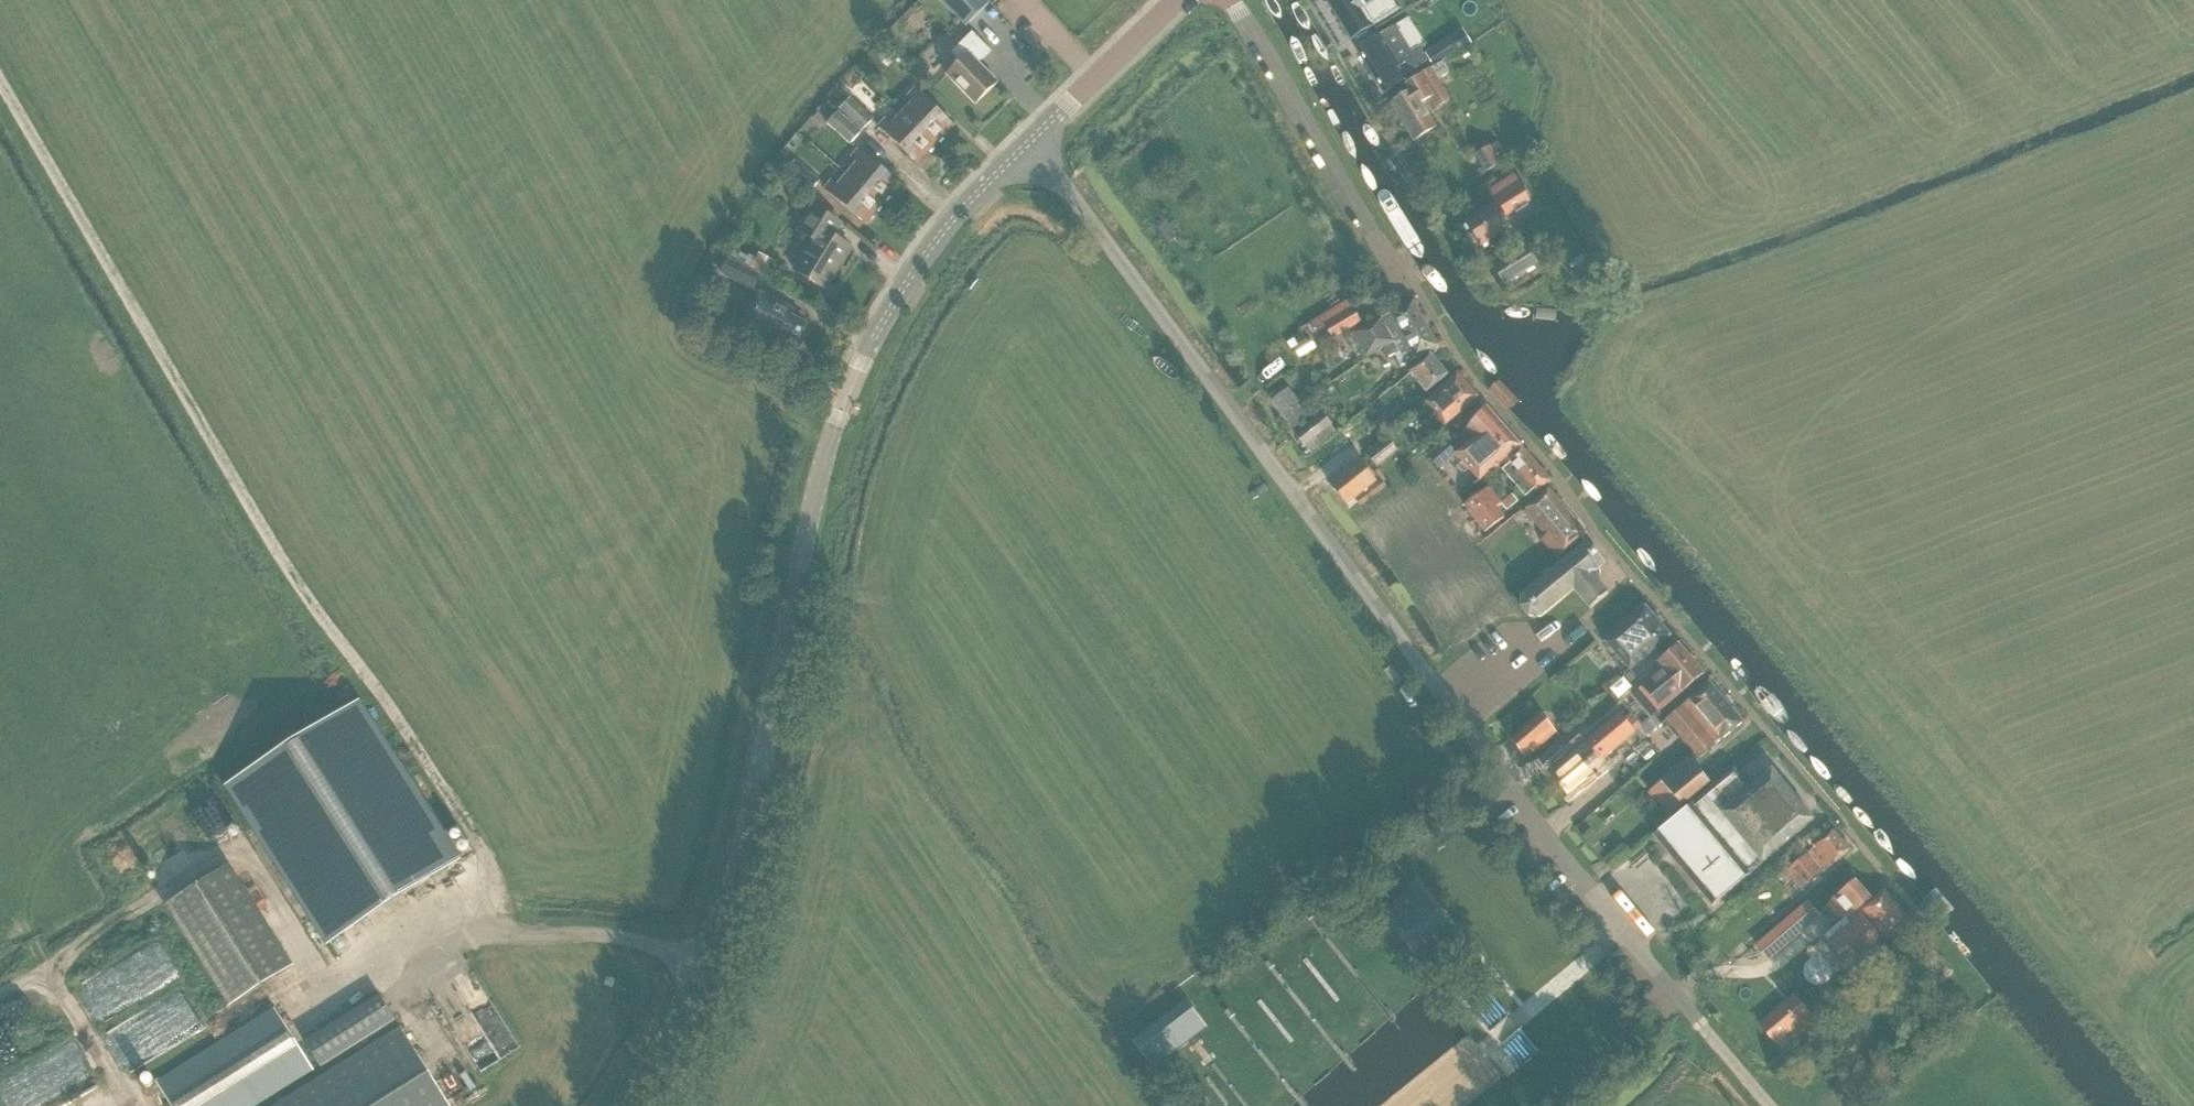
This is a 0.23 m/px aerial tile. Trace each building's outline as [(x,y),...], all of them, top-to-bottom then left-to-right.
[(953,13),(966,0),(941,0),(953,13)] [(1350,41),(1374,27),(1366,14),(1390,0),(1325,0),(1350,41)] [(961,62),(952,71),(947,75),(975,104),(997,83),(978,63),(990,51),(972,32),(951,52),(961,62)] [(1405,56),(1406,55),(1392,32),(1381,38),(1379,35),(1357,49),(1384,93),(1406,79),(1403,75),(1413,69),(1405,56)] [(1457,32),(1424,53),(1433,66),(1465,45),(1466,45),(1457,32)] [(1426,61),(1418,48),(1406,55),(1405,56),(1413,69),(1426,61)] [(1430,68),(1427,70),(1417,76),(1418,77),(1395,91),(1396,92),(1398,90),(1402,98),(1391,105),(1413,140),(1435,126),(1421,103),(1430,97),(1437,107),(1449,99),(1430,68)] [(913,102),(902,113),(936,145),(954,126),(915,88),(907,97),(913,102)] [(873,118),(850,96),(839,108),(862,130),(873,118)] [(861,131),(838,111),(827,124),(850,144),(861,131)] [(917,164),(936,145),(902,113),(892,124),(886,118),(878,126),(917,164)] [(1500,163),(1490,145),(1475,154),(1485,172),(1500,163)] [(847,174),(883,204),(900,184),(858,149),(851,157),(857,163),(847,174)] [(820,180),(796,160),(785,173),(809,193),(820,180)] [(883,204),(847,174),(838,185),(831,180),(824,189),(866,224),(883,204)] [(1492,205),(1465,222),(1480,246),(1511,227),(1504,217),(1528,202),(1512,176),(1485,193),(1492,205)] [(814,207),(806,222),(799,233),(813,241),(795,270),(826,289),(851,248),(832,237),(841,224),(814,207)] [(1503,284),(1537,263),(1527,246),(1493,267),(1503,284)] [(733,251),(729,259),(721,273),(753,289),(760,275),(765,278),(774,260),(759,252),(756,258),(749,254),(748,257),(740,252),(739,255),(733,251)] [(796,344),(806,324),(790,316),(793,310),(760,293),(744,323),(777,341),(780,335),(796,344)] [(1360,322),(1352,308),(1347,300),(1307,323),(1313,332),(1325,325),(1333,338),(1360,322)] [(1383,346),(1425,324),(1413,301),(1382,317),(1381,316),(1352,332),(1365,356),(1383,346)] [(1425,324),(1383,346),(1389,358),(1400,351),(1407,363),(1438,346),(1425,324)] [(1298,344),(1306,339),(1302,332),(1294,337),(1298,344)] [(1426,392),(1447,375),(1430,355),(1409,372),(1410,373),(1391,388),(1407,407),(1426,392)] [(1445,424),(1477,396),(1457,373),(1425,401),(1445,424)] [(1299,402),(1288,387),(1271,400),(1292,427),(1306,416),(1296,404),(1299,402)] [(1520,445),(1486,406),(1466,429),(1473,437),(1456,453),(1455,453),(1456,453),(1479,480),(1520,445)] [(1332,425),(1321,412),(1295,434),(1304,445),(1305,445),(1311,452),(1336,431),(1331,426),(1332,425)] [(1343,436),(1357,426),(1350,418),(1337,428),(1343,436)] [(1337,470),(1359,453),(1347,437),(1325,454),(1337,470)] [(1375,466),(1396,451),(1386,438),(1365,454),(1375,466)] [(1456,453),(1445,441),(1428,455),(1438,468),(1456,453),(1455,453),(1456,453)] [(1520,445),(1506,458),(1510,463),(1502,470),(1525,497),(1533,490),(1535,492),(1550,480),(1520,445)] [(1376,481),(1360,461),(1331,484),(1347,505),(1376,481)] [(1485,532),(1504,517),(1490,498),(1493,496),(1488,488),(1464,505),(1485,532)] [(1557,557),(1586,533),(1548,489),(1525,510),(1545,535),(1541,538),(1557,557)] [(1506,510),(1517,501),(1512,494),(1501,503),(1506,510)] [(1590,609),(1608,593),(1592,574),(1605,563),(1598,555),(1593,548),(1586,540),(1522,595),(1521,607),(1529,616),(1541,617),(1573,589),(1590,609)] [(1649,653),(1669,636),(1645,608),(1625,626),(1614,634),(1626,647),(1617,655),(1630,669),(1639,662),(1649,653)] [(1661,709),(1702,674),(1678,645),(1656,663),(1661,670),(1641,687),(1661,709)] [(1700,757),(1742,722),(1709,682),(1666,718),(1695,752),(1648,792),(1669,815),(1710,781),(1694,761),(1699,756),(1700,757)] [(326,945),(462,859),(360,700),(224,786),(326,945)] [(1630,712),(1623,718),(1618,712),(1546,772),(1566,795),(1603,765),(1600,761),(1635,732),(1634,732),(1641,726),(1630,712)] [(1512,739),(1523,753),(1552,728),(1541,715),(1512,739)] [(1651,718),(1641,726),(1634,732),(1635,732),(1634,733),(1640,740),(1661,722),(1654,715),(1651,718)] [(1649,735),(1663,752),(1681,738),(1666,720),(1649,735)] [(1771,770),(1752,787),(1735,769),(1691,806),(1690,805),(1653,836),(1654,837),(1712,905),(1711,905),(1712,906),(1749,875),(1749,874),(1814,820),(1812,818),(1799,802),(1792,795),(1773,772),(1771,770)] [(1804,839),(1812,848),(1805,853),(1786,870),(1803,890),(1849,850),(1833,830),(1822,839),(1815,829),(1804,839)] [(1631,855),(1622,844),(1603,859),(1612,870),(1631,855)] [(293,965),(230,864),(164,905),(228,1006),(293,965)] [(1911,922),(1884,889),(1872,899),(1855,880),(1826,905),(1842,923),(1847,919),(1849,923),(1841,929),(1865,956),(1889,936),(1891,938),(1911,922)] [(1803,929),(1792,916),(1756,946),(1768,959),(1803,929)] [(1788,959),(1807,948),(1802,937),(1782,948),(1788,959)] [(321,1066),(396,1019),(380,995),(306,1041),(321,1066)] [(1208,1029),(1187,1002),(1136,1041),(1156,1069),(1208,1029)] [(30,1048),(31,1050),(47,1041),(42,1031),(61,1020),(51,1004),(38,1012),(41,1016),(32,1021),(28,1014),(11,1023),(11,1025),(0,1031),(0,1065),(30,1048)] [(1777,1038),(1795,1022),(1784,1008),(1765,1025),(1777,1038)] [(312,1069),(274,1009),(157,1082),(172,1105),(253,1105),(312,1069)] [(173,1047),(163,1020),(144,1027),(154,1054),(173,1047)] [(400,1027),(274,1105),(449,1105),(400,1027)] [(98,1105),(115,1105),(108,1097),(98,1105)]
